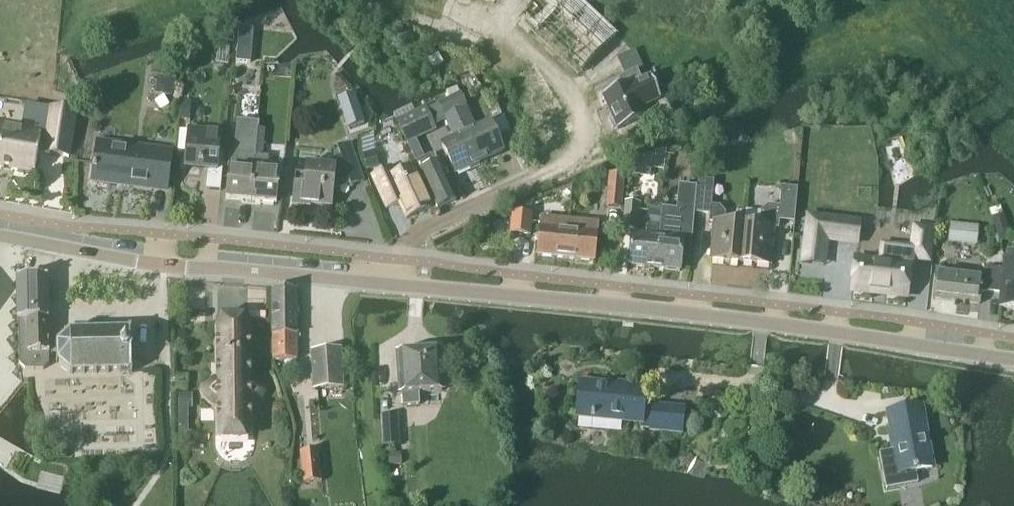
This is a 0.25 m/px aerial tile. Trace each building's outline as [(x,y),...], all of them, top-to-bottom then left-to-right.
[(618,37),(579,0),(539,0),(519,22),(579,79),(618,37)] [(240,27),(237,61),(251,62),(254,29),(240,27)] [(643,81),(639,71),(624,78),(627,85),(604,96),(620,131),(648,117),(644,108),(662,99),(652,77),(643,81)] [(159,77),(158,90),(177,92),(178,78),(159,77)] [(504,154),(490,124),(489,122),(477,128),(461,94),(450,100),(480,164),(504,154)] [(456,175),(480,164),(450,100),(438,105),(454,139),(442,144),(456,175)] [(181,101),(179,122),(191,123),(193,102),(181,101)] [(69,157),(77,114),(53,110),(45,153),(69,157)] [(407,141),(427,132),(436,127),(428,110),(399,124),(407,141)] [(354,131),(369,131),(369,114),(355,114),(354,131)] [(229,168),(226,199),(250,202),(260,130),(261,124),(238,121),(234,156),(243,157),(242,170),(229,168)] [(42,136),(0,129),(0,168),(35,174),(42,136)] [(222,191),(224,166),(219,165),(222,132),(190,129),(186,168),(208,170),(207,189),(222,191)] [(260,130),(250,202),(276,205),(280,174),(268,173),(270,157),(265,157),(268,130),(260,130)] [(167,191),(173,152),(98,142),(93,181),(167,191)] [(364,182),(351,144),(338,149),(339,152),(335,153),(334,167),(306,165),(305,175),(297,175),(296,186),(294,186),(293,206),(311,208),(311,206),(333,208),(336,180),(351,182),(352,186),(364,182)] [(629,164),(629,172),(653,174),(653,172),(666,173),(668,150),(629,164)] [(369,171),(380,168),(376,152),(365,154),(369,171)] [(432,156),(420,162),(441,208),(454,203),(432,156)] [(400,203),(408,219),(432,207),(414,165),(394,174),(391,167),(373,175),(388,208),(400,203)] [(622,210),(626,177),(609,175),(607,208),(622,210)] [(741,263),(744,223),(726,221),(726,214),(721,207),(713,206),(715,181),(699,180),(696,214),(711,215),(710,223),(715,224),(712,260),(741,263)] [(662,207),(656,270),(682,272),(683,259),(691,260),(696,214),(699,187),(679,185),(677,209),(662,207)] [(744,223),(741,263),(772,266),(775,230),(780,230),(780,222),(795,224),(799,189),(783,188),(781,207),(769,206),(762,211),(761,225),(744,223)] [(640,232),(641,204),(626,203),(623,231),(640,232)] [(630,267),(656,270),(662,207),(662,206),(650,205),(647,237),(633,235),(630,267)] [(531,236),(532,215),(513,214),(512,235),(531,236)] [(992,219),(996,232),(1008,228),(1004,215),(992,219)] [(807,237),(804,263),(825,266),(828,240),(858,243),(861,223),(809,216),(807,237)] [(567,259),(571,220),(543,217),(539,257),(567,259)] [(571,220),(567,259),(595,262),(599,223),(571,220)] [(951,223),(948,243),(978,247),(980,227),(951,223)] [(915,227),(911,258),(929,260),(933,229),(915,227)] [(982,291),(1002,294),(1001,307),(1013,308),(1013,250),(1007,250),(1006,261),(1005,269),(985,267),(984,275),(982,291)] [(906,298),(910,264),(857,258),(853,292),(906,298)] [(982,291),(984,275),(937,269),(934,300),(980,305),(982,291)] [(49,274),(20,274),(21,369),(50,368),(51,353),(59,353),(59,362),(72,373),(79,373),(132,372),(131,330),(79,331),(71,331),(59,343),(50,341),(50,320),(49,274)] [(298,360),(297,290),(272,290),(273,335),(274,335),(274,361),(298,360)] [(215,409),(218,410),(217,440),(248,441),(248,410),(251,410),(253,410),(256,409),(258,407),(259,406),(260,405),(261,403),(263,401),(263,400),(263,398),(264,396),(264,394),(263,393),(263,390),(262,389),(261,387),(260,386),(259,385),(257,383),(256,383),(254,381),(251,381),(249,380),(250,324),(220,324),(219,380),(217,380),(216,380),(214,381),(211,382),(210,382),(208,384),(206,386),(206,387),(204,389),(204,391),(204,392),(203,394),(203,396),(204,397),(204,398),(205,401),(206,403),(207,404),(208,405),(210,407),(212,408),(213,409),(215,409)] [(315,390),(344,388),(342,349),(313,351),(315,390)] [(421,405),(420,394),(442,392),(440,352),(400,355),(402,395),(404,395),(404,406),(421,405)] [(642,425),(646,389),(581,383),(578,419),(642,425)] [(193,392),(180,392),(180,432),(189,432),(189,408),(193,408),(193,392)] [(642,425),(642,431),(647,431),(683,434),(686,407),(654,404),(644,403),(642,425)] [(887,490),(923,484),(920,472),(934,470),(921,406),(889,412),(897,456),(881,459),(887,490)] [(385,446),(401,445),(399,415),(383,416),(385,446)] [(305,484),(323,482),(319,450),(302,452),(305,484)] [(390,464),(402,464),(402,452),(389,453),(390,464)]
